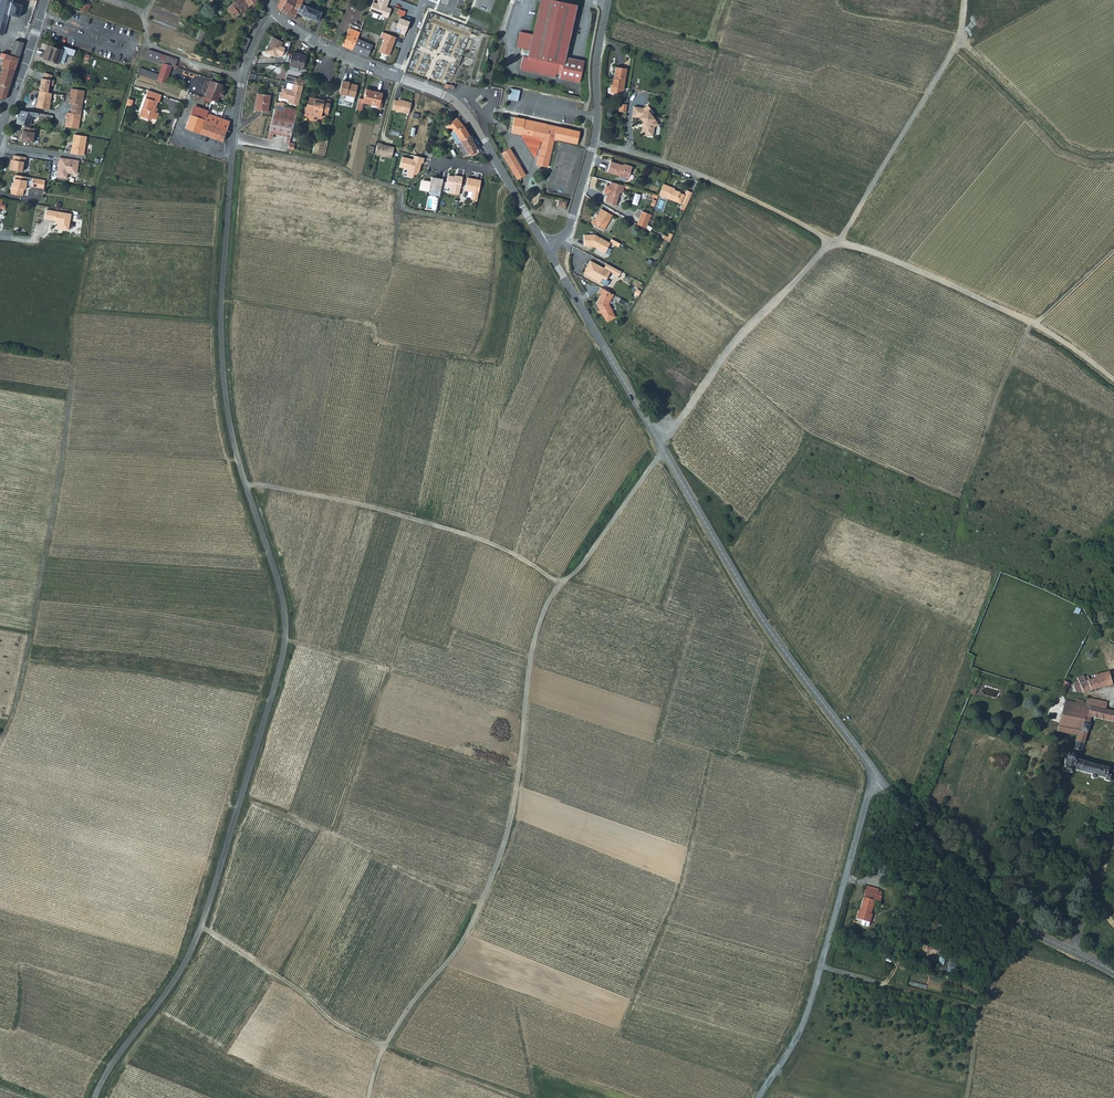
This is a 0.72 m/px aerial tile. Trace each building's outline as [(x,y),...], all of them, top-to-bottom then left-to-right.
[(12,0),(2,0),(0,10),(0,19),(7,21),(7,19),(9,13),(19,16),(20,10),(22,3),(12,1),(12,0)] [(87,11),(90,3),(82,0),(80,9),(87,11)] [(228,5),(226,7),(234,15),(249,4),(247,0),(235,0),(228,5)] [(277,4),(280,9),(286,0),(280,0),(277,4)] [(280,9),(288,14),(292,6),(295,0),(286,0),(280,9)] [(294,18),(297,12),(301,3),(303,0),(295,0),(292,6),(288,14),(294,18)] [(377,3),(373,1),(370,11),(385,17),(388,7),(387,7),(389,0),(378,0),(377,3)] [(517,44),(526,46),(525,53),(524,53),(522,61),(521,67),(578,83),(583,59),(566,56),(577,4),(559,0),(542,0),(534,32),(521,29),(517,44)] [(317,21),(321,12),(301,3),(297,12),(317,21)] [(400,17),(396,29),(405,32),(410,21),(400,17)] [(357,39),(360,32),(349,27),(341,45),(352,50),(357,39)] [(383,32),(380,37),(385,39),(380,51),(390,55),(397,37),(383,32)] [(251,36),(246,34),(243,42),(248,44),(251,36)] [(282,40),(272,36),(266,52),(270,53),(272,52),(277,54),(278,52),(283,54),(285,50),(285,45),(281,44),(282,40)] [(20,52),(24,41),(15,39),(11,50),(20,52)] [(372,45),(365,42),(357,39),(352,50),(358,53),(367,57),(372,45)] [(59,62),(64,48),(47,42),(42,56),(59,62)] [(244,53),(248,44),(243,42),(239,51),(244,53)] [(166,53),(148,47),(146,48),(144,55),(163,61),(166,53)] [(287,68),(295,70),(296,66),(300,68),(304,54),(291,50),(287,68)] [(1,51),(0,54),(4,55),(3,60),(2,64),(3,65),(15,68),(19,55),(1,51)] [(174,56),(166,53),(163,61),(171,64),(174,56)] [(156,79),(165,82),(172,64),(171,64),(163,61),(162,63),(159,73),(156,79)] [(15,68),(3,65),(0,74),(0,82),(1,82),(0,84),(0,91),(7,93),(15,68)] [(159,73),(139,66),(137,72),(156,79),(159,73)] [(622,89),(624,89),(627,69),(616,67),(613,81),(611,81),(610,87),(613,87),(612,93),(621,94),(622,89)] [(44,77),(42,90),(50,91),(51,84),(54,85),(55,80),(52,79),(54,74),(46,72),(44,77)] [(295,77),(294,83),(303,85),(305,79),(295,77)] [(205,95),(218,100),(220,95),(222,96),(224,89),(222,88),(224,83),(211,78),(205,95)] [(349,83),(349,81),(342,79),(339,92),(355,96),(357,85),(349,83)] [(298,104),(303,85),(294,83),(293,83),(291,89),(282,87),(280,97),(289,99),(288,102),(298,104)] [(65,125),(79,127),(84,89),(71,87),(70,95),(69,99),(69,102),(72,102),(70,111),(67,111),(67,113),(66,117),(65,125)] [(155,110),(158,100),(160,100),(162,93),(148,88),(141,111),(146,113),(145,116),(151,118),(152,116),(157,118),(160,111),(155,110)] [(365,89),(363,99),(362,102),(364,103),(376,106),(376,108),(380,109),(381,101),(379,100),(381,93),(365,89)] [(42,90),(39,90),(38,101),(37,101),(36,106),(49,107),(51,91),(50,91),(42,90)] [(255,108),(267,111),(270,94),(258,92),(255,108)] [(320,116),(321,111),(327,112),(330,99),(324,97),(323,101),(318,99),(317,101),(308,98),(305,110),(311,112),(310,114),(320,116)] [(409,114),(412,102),(398,99),(395,110),(409,114)] [(208,109),(194,104),(191,112),(205,118),(208,111),(208,109)] [(620,104),(619,111),(626,112),(627,104),(620,104)] [(634,107),(632,116),(639,117),(646,126),(642,129),(641,134),(653,136),(653,131),(652,129),(658,124),(651,114),(653,112),(648,105),(644,108),(634,107)] [(293,119),(295,112),(273,107),(268,137),(272,136),(273,132),(286,135),(285,141),(288,143),(290,133),(293,119)] [(17,121),(31,125),(32,118),(33,114),(38,115),(50,117),(51,113),(20,109),(17,121)] [(204,121),(227,129),(230,119),(208,111),(205,118),(204,121)] [(204,121),(205,118),(191,112),(189,116),(204,121)] [(200,132),(204,121),(189,116),(186,126),(200,132)] [(545,123),(513,116),(509,131),(517,133),(518,128),(521,129),(520,132),(539,136),(540,139),(539,148),(538,148),(535,158),(534,163),(546,166),(552,140),(555,138),(575,143),(578,130),(555,125),(554,129),(544,127),(545,123)] [(457,118),(446,126),(451,132),(454,132),(458,138),(459,140),(461,142),(470,135),(462,125),(457,118)] [(223,140),(227,129),(204,121),(200,132),(223,140)] [(33,141),(35,126),(25,124),(24,128),(23,128),(21,139),(33,141)] [(87,134),(74,132),(72,147),(71,151),(84,153),(87,134)] [(539,136),(520,132),(520,136),(533,157),(535,158),(538,148),(539,148),(540,139),(539,136)] [(470,135),(461,142),(467,154),(477,147),(470,135)] [(378,142),(375,154),(391,158),(394,147),(382,144),(382,143),(378,142)] [(11,157),(9,167),(22,169),(24,159),(26,160),(26,155),(13,153),(13,157),(11,157)] [(515,165),(514,163),(510,155),(509,153),(502,157),(509,169),(511,168),(515,165)] [(79,158),(60,155),(58,165),(59,165),(59,169),(58,169),(57,175),(67,177),(68,171),(72,172),(73,169),(77,170),(79,158)] [(423,163),(424,158),(414,155),(413,159),(402,156),(399,167),(408,169),(407,175),(413,177),(419,172),(420,165),(419,165),(420,162),(423,163)] [(628,178),(632,166),(626,164),(625,165),(611,161),(607,171),(628,178)] [(517,168),(514,169),(510,171),(516,181),(522,177),(519,171),(517,168)] [(28,175),(15,172),(13,184),(11,184),(10,189),(12,191),(23,193),(24,186),(26,187),(27,183),(28,175)] [(45,178),(33,175),(32,184),(44,186),(45,178)] [(459,195),(463,176),(458,175),(457,177),(454,176),(448,175),(446,186),(451,187),(450,193),(459,195)] [(441,192),(443,179),(432,177),(431,181),(423,180),(422,181),(420,190),(429,192),(429,190),(441,192)] [(477,200),(481,180),(467,177),(465,190),(472,192),(471,199),(477,200)] [(624,185),(610,181),(609,185),(611,186),(609,193),(607,192),(605,201),(609,202),(609,203),(615,205),(619,192),(622,193),(624,185)] [(663,183),(659,195),(676,202),(686,206),(692,193),(686,190),(684,194),(680,192),(671,188),(672,187),(663,183)] [(604,230),(612,215),(601,209),(595,219),(593,218),(591,222),(604,230)] [(71,214),(46,210),(45,219),(55,221),(55,223),(58,224),(57,228),(68,230),(71,214)] [(637,224),(646,229),(651,215),(642,211),(637,224)] [(605,252),(610,242),(594,234),(583,234),(584,245),(595,244),(595,246),(605,252)] [(620,243),(611,238),(609,241),(612,242),(611,243),(618,247),(620,243)] [(619,276),(622,271),(607,263),(604,267),(590,260),(583,273),(600,282),(602,277),(606,279),(611,271),(619,276)] [(613,293),(600,287),(597,292),(600,294),(595,303),(603,316),(612,310),(608,303),(613,293)] [(1112,683),(1108,671),(1094,674),(1095,677),(1091,678),(1089,674),(1084,676),(1084,675),(1078,676),(1080,683),(1074,685),(1076,691),(1083,691),(1091,689),(1112,683)] [(1064,679),(1057,693),(1063,694),(1069,682),(1064,679)] [(1083,700),(1084,699),(1077,697),(1076,701),(1091,705),(1091,704),(1105,709),(1107,702),(1087,696),(1086,700),(1083,700)] [(1091,705),(1076,701),(1066,699),(1058,729),(1077,734),(1078,729),(1080,729),(1082,721),(1084,722),(1086,714),(1088,715),(1091,705)] [(1088,715),(1091,715),(1113,721),(1113,711),(1105,709),(1091,704),(1091,705),(1088,715)] [(1074,748),(1082,750),(1089,723),(1084,722),(1082,721),(1080,729),(1078,729),(1077,734),(1074,748)] [(1113,776),(1113,773),(1113,769),(1108,767),(1108,766),(1075,757),(1076,755),(1067,752),(1062,769),(1071,772),(1072,767),(1103,776),(1102,778),(1109,779),(1110,775),(1113,776)] [(866,890),(866,891),(881,900),(882,894),(881,892),(879,890),(877,890),(875,892),(866,890)] [(859,908),(857,917),(871,921),(873,914),(871,913),(875,899),(881,900),(866,891),(861,909),(859,908)] [(941,966),(943,958),(933,956),(935,949),(918,945),(914,958),(941,966)]
